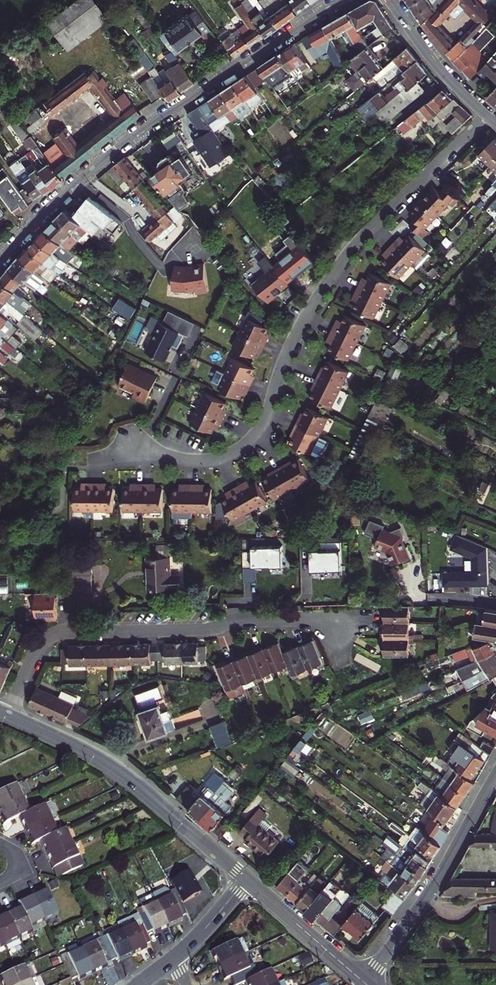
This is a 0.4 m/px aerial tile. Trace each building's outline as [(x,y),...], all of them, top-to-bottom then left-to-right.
[(96,0),(73,0),(46,20),(66,48),(108,17),(96,0)] [(241,36),(248,46),(256,41),(264,35),(238,0),(232,0),(236,6),(233,8),(244,24),(248,31),(241,36)] [(276,27),(257,0),(238,0),(264,35),(270,31),(276,27)] [(287,0),(257,0),(276,27),(283,22),(296,13),(287,0)] [(311,2),(309,0),(287,0),(296,13),(303,7),(311,2)] [(350,12),(359,29),(376,19),(373,14),(382,8),(379,4),(377,0),(371,0),(350,12)] [(417,14),(432,4),(435,0),(419,0),(411,6),(414,10),(417,14)] [(436,10),(445,0),(435,0),(432,4),(417,14),(420,19),(424,24),(436,10)] [(477,22),(461,38),(466,43),(469,41),(491,17),(493,20),(495,17),(495,5),(493,2),(486,9),(478,0),(445,0),(436,10),(424,24),(433,36),(447,52),(454,45),(438,26),(449,12),(455,18),(461,23),(469,14),(477,22)] [(373,14),(376,19),(386,14),(382,8),(373,14)] [(168,32),(161,37),(169,48),(174,55),(177,52),(181,50),(179,47),(208,27),(197,11),(190,16),(188,14),(167,30),(168,32)] [(331,39),(337,35),(344,31),(348,29),(355,43),(361,52),(367,47),(368,47),(369,46),(364,37),(363,36),(359,29),(350,12),(337,19),(325,27),(331,39)] [(379,38),(384,34),(385,34),(386,33),(395,28),(390,21),(386,14),(376,19),(380,26),(373,31),(379,38)] [(237,30),(241,36),(248,31),(244,24),(236,28),(237,30)] [(152,25),(140,34),(144,39),(156,30),(152,25)] [(314,33),(303,39),(314,58),(329,49),(339,68),(345,64),(339,52),(331,39),(325,27),(314,33)] [(471,43),(468,46),(454,61),(461,69),(468,77),(485,60),(491,54),(486,50),(484,52),(481,50),(495,35),(487,27),(471,43)] [(355,43),(348,29),(344,31),(352,45),(355,43)] [(223,34),(219,37),(234,57),(241,51),(248,46),(241,36),(237,30),(225,38),(223,34)] [(339,52),(344,49),(337,35),(331,39),(339,52)] [(461,38),(454,45),(447,52),(450,56),(454,61),(468,46),(466,43),(461,38)] [(303,71),(311,66),(296,43),(292,46),(287,48),(303,71)] [(350,60),(348,61),(357,72),(347,80),(356,91),(374,76),(382,69),(375,61),(374,59),(376,57),(372,52),(367,47),(361,52),(350,60)] [(374,76),(383,88),(400,75),(406,70),(419,60),(414,53),(409,47),(382,69),(374,76)] [(194,83),(190,76),(174,55),(169,48),(163,52),(173,68),(167,72),(181,92),(187,87),(194,83)] [(278,54),(292,71),(295,76),(307,93),(314,87),(312,84),(308,86),(299,74),(303,71),(287,48),(283,51),(278,54)] [(348,61),(350,60),(344,49),(339,52),(345,64),(348,61)] [(174,96),(181,92),(167,72),(165,70),(159,74),(143,52),(137,57),(151,75),(164,93),(168,100),(174,96)] [(487,62),(482,66),(476,73),(479,75),(481,78),(487,73),(495,82),(495,52),(487,62)] [(268,60),(258,67),(267,79),(274,87),(289,76),(288,74),(292,71),(278,54),(268,60)] [(404,89),(407,91),(430,72),(425,66),(419,60),(406,70),(410,74),(403,79),(394,86),(396,89),(385,96),(380,91),(357,109),(366,120),(373,115),(404,89)] [(235,83),(253,109),(256,108),(254,106),(259,102),(264,99),(256,87),(267,79),(258,67),(235,83)] [(403,79),(410,74),(406,70),(400,75),(403,79)] [(87,86),(92,94),(110,117),(119,129),(130,121),(141,113),(138,110),(126,94),(116,102),(105,88),(110,85),(104,77),(99,81),(92,72),(86,77),(82,72),(61,87),(17,119),(26,131),(85,88),(87,86)] [(164,93),(151,75),(141,82),(154,101),(164,93)] [(223,91),(241,118),(253,109),(235,83),(229,87),(223,91)] [(488,98),(495,105),(495,88),(488,98)] [(387,122),(418,96),(414,94),(407,91),(404,89),(373,115),(387,122)] [(452,96),(444,89),(406,119),(413,126),(427,113),(431,118),(429,119),(434,125),(452,110),(459,103),(452,96)] [(241,118),(223,91),(211,99),(199,106),(216,132),(232,121),(233,123),(241,118)] [(448,126),(453,133),(471,116),(472,114),(459,103),(452,110),(458,116),(448,126)] [(211,167),(231,155),(216,132),(199,106),(188,114),(198,129),(202,136),(194,142),(211,167)] [(264,126),(270,122),(265,115),(260,119),(264,126)] [(119,129),(110,117),(104,121),(113,134),(119,129)] [(10,124),(21,140),(29,134),(26,131),(17,119),(10,124)] [(413,126),(406,119),(399,125),(405,133),(413,126)] [(101,143),(113,134),(104,121),(78,142),(63,124),(50,134),(54,139),(40,151),(59,177),(76,163),(89,152),(101,143)] [(182,142),(175,130),(162,139),(170,150),(182,142)] [(22,150),(48,185),(49,187),(54,182),(59,177),(40,151),(29,134),(21,140),(26,147),(22,150)] [(493,165),(495,162),(495,140),(482,154),(493,165)] [(41,190),(48,185),(22,150),(16,155),(41,190)] [(164,168),(152,176),(162,188),(176,204),(181,210),(189,204),(190,202),(190,201),(186,194),(188,195),(189,194),(189,190),(188,189),(186,189),(184,187),(182,184),(185,182),(184,180),(190,176),(189,175),(195,170),(184,154),(178,158),(174,153),(171,153),(166,157),(161,160),(161,163),(164,168)] [(24,187),(32,197),(37,193),(41,190),(16,155),(6,162),(24,187)] [(146,202),(156,193),(141,174),(143,172),(140,168),(137,171),(125,157),(115,166),(146,202)] [(27,202),(19,191),(0,165),(0,195),(9,208),(13,213),(21,207),(27,202)] [(263,185),(266,183),(259,177),(255,180),(261,187),(263,185)] [(487,191),(491,195),(495,190),(495,182),(487,191)] [(263,185),(261,187),(269,196),(271,194),(263,185)] [(438,187),(424,201),(441,216),(454,203),(456,206),(461,201),(449,188),(445,192),(444,193),(438,187)] [(449,188),(461,201),(462,200),(450,187),(449,188)] [(156,193),(146,202),(159,218),(143,231),(151,240),(158,234),(162,239),(178,227),(174,222),(184,214),(181,210),(176,204),(170,209),(156,193)] [(120,226),(123,224),(90,197),(82,206),(74,216),(89,229),(94,233),(102,239),(103,238),(102,237),(109,230),(110,229),(115,233),(120,226)] [(415,222),(413,224),(426,236),(432,231),(429,228),(441,216),(424,201),(413,212),(419,219),(415,222)] [(56,219),(80,239),(89,229),(74,216),(66,209),(61,214),(56,219)] [(46,229),(70,249),(80,239),(56,219),(51,224),(46,229)] [(38,238),(62,258),(70,249),(46,229),(42,234),(38,238)] [(80,239),(85,243),(94,233),(89,229),(80,239)] [(414,263),(428,249),(412,233),(410,235),(404,242),(401,238),(395,244),(414,263)] [(281,260),(274,265),(291,285),(318,263),(291,234),(284,240),(287,245),(276,254),(281,260)] [(68,262),(62,258),(38,238),(33,243),(29,247),(53,267),(54,268),(58,270),(61,273),(68,262)] [(400,277),(414,263),(395,244),(389,250),(393,253),(387,258),(384,261),(400,277)] [(54,268),(53,267),(29,247),(25,252),(21,256),(44,277),(46,278),(54,268)] [(263,254),(257,247),(252,251),(258,259),(263,254)] [(445,256),(451,261),(456,256),(450,250),(445,256)] [(467,250),(461,256),(466,260),(471,254),(467,250)] [(267,272),(252,285),(260,294),(261,293),(268,301),(277,294),(282,289),(284,291),(291,285),(274,265),(266,255),(258,262),(266,271),(267,272)] [(34,289),(44,277),(21,256),(15,262),(10,268),(24,281),(26,283),(34,289)] [(222,260),(218,256),(213,260),(217,265),(222,260)] [(227,266),(223,262),(218,266),(221,270),(227,266)] [(174,281),(174,288),(182,289),(182,290),(188,290),(198,289),(198,292),(210,290),(206,263),(194,264),(194,266),(188,267),(174,266),(174,280),(174,281)] [(112,274),(116,268),(110,264),(106,270),(112,274)] [(5,273),(1,278),(23,297),(27,293),(19,286),(24,281),(10,268),(5,273)] [(54,276),(58,270),(54,268),(46,278),(47,279),(50,281),(54,276)] [(58,270),(54,276),(60,278),(63,274),(61,273),(58,270)] [(251,284),(252,285),(267,272),(266,271),(251,284)] [(364,279),(360,287),(384,299),(393,282),(373,271),(370,278),(368,282),(364,279)] [(44,277),(34,289),(36,290),(46,278),(44,277)] [(27,316),(35,307),(29,302),(23,297),(1,278),(0,280),(0,294),(21,312),(27,316)] [(174,281),(174,280),(173,289),(182,290),(182,289),(174,288),(174,281)] [(419,286),(414,291),(419,295),(424,291),(419,286)] [(355,306),(375,316),(384,299),(360,287),(356,294),(360,296),(358,301),(355,306)] [(23,297),(29,302),(33,298),(27,293),(23,297)] [(6,316),(11,311),(21,319),(18,323),(36,339),(43,331),(27,316),(21,312),(0,294),(0,310),(6,316)] [(268,301),(269,302),(278,295),(277,294),(268,301)] [(113,308),(130,319),(137,308),(120,297),(113,308)] [(15,347),(17,349),(23,342),(15,334),(20,328),(6,316),(0,310),(0,334),(15,347)] [(197,323),(171,310),(164,323),(160,321),(154,332),(155,335),(148,351),(166,360),(171,352),(174,345),(180,348),(186,334),(190,336),(197,323)] [(334,328),(358,340),(367,323),(347,313),(341,323),(337,321),(336,325),(334,328)] [(239,332),(264,344),(265,341),(267,337),(264,336),(268,328),(247,317),(239,332)] [(349,358),(358,340),(334,328),(330,335),(334,337),(331,342),(329,347),(349,358)] [(262,348),(264,344),(239,332),(232,346),(253,357),(257,349),(260,351),(262,348)] [(2,345),(2,346),(10,353),(15,347),(0,334),(0,342),(2,345)] [(401,340),(396,345),(401,350),(406,345),(401,340)] [(385,354),(395,360),(398,353),(388,348),(385,354)] [(3,365),(9,358),(0,351),(0,362),(3,365)] [(320,377),(342,388),(351,370),(330,359),(326,367),(325,367),(322,372),(320,377)] [(235,360),(228,375),(252,387),(254,384),(256,381),(253,379),(254,376),(257,371),(235,360)] [(158,377),(130,363),(120,383),(135,391),(133,395),(146,401),(158,377)] [(386,379),(396,384),(402,371),(392,367),(386,379)] [(379,369),(375,377),(383,381),(387,373),(379,369)] [(80,379),(70,370),(65,376),(75,385),(80,379)] [(251,390),(252,387),(228,375),(220,389),(242,400),(244,395),(246,392),(249,394),(251,390)] [(334,407),(342,388),(320,377),(315,387),(317,388),(315,391),(313,396),(334,407)] [(207,393),(198,412),(222,424),(224,419),(227,414),(224,412),(226,409),(228,404),(207,393)] [(369,416),(385,424),(392,409),(376,401),(369,416)] [(323,435),(331,417),(310,407),(306,415),(305,418),(303,417),(302,420),(300,424),(318,433),(323,435)] [(220,427),(222,424),(198,412),(192,422),(213,434),(215,430),(216,429),(217,426),(220,427)] [(314,454),(323,435),(318,433),(300,424),(298,428),(297,432),(298,433),(297,436),(293,444),(314,454)] [(323,435),(314,454),(322,458),(330,439),(323,435)] [(294,492),(311,482),(299,461),(295,463),(292,465),(288,467),(288,465),(281,469),(292,490),(294,492)] [(276,502),(294,492),(292,490),(281,469),(274,473),(275,474),(271,476),(269,477),(264,480),(276,502)] [(77,480),(73,480),(72,503),(82,503),(82,510),(91,510),(92,503),(93,476),(85,476),(84,481),(80,480),(77,480)] [(100,504),(111,504),(112,481),(100,481),(100,477),(97,477),(93,476),(92,503),(91,510),(91,511),(99,511),(100,504)] [(121,511),(140,512),(141,483),(134,482),(129,482),(128,487),(122,487),(121,511)] [(141,483),(140,512),(160,512),(161,488),(155,488),(155,483),(149,483),(141,483)] [(170,518),(189,518),(189,513),(190,484),(183,483),(177,483),(177,488),(171,488),(170,518)] [(190,484),(189,513),(209,513),(210,489),(203,489),(203,484),(196,484),(190,484)] [(238,489),(251,513),(268,503),(258,484),(252,486),(251,487),(247,489),(245,485),(238,489)] [(234,520),(235,521),(251,513),(238,489),(231,493),(233,497),(230,498),(224,502),(214,507),(214,519),(234,520)] [(403,548),(400,543),(400,542),(400,541),(400,540),(400,539),(400,538),(400,537),(399,537),(399,536),(399,535),(395,529),(388,533),(381,530),(382,527),(366,523),(363,534),(367,535),(366,537),(376,540),(374,548),(385,554),(393,567),(404,561),(408,562),(412,559),(404,547),(403,548)] [(484,545),(457,534),(452,548),(473,557),(473,572),(444,573),(445,586),(467,585),(489,584),(488,555),(488,547),(485,545),(484,545)] [(168,544),(157,545),(158,557),(148,558),(148,573),(149,589),(181,587),(181,575),(171,575),(170,557),(169,557),(168,544)] [(342,575),(341,545),(321,545),(321,553),(311,553),(311,574),(328,574),(328,575),(342,575)] [(283,547),(252,547),(252,551),(242,551),(243,568),(263,568),(263,567),(270,567),(270,568),(283,568),(283,547)] [(488,547),(488,555),(495,559),(495,558),(495,551),(488,547)] [(73,563),(74,573),(92,572),(92,562),(73,563)] [(74,573),(75,588),(93,587),(92,572),(74,573)] [(60,594),(38,594),(38,605),(37,620),(58,620),(60,594)] [(384,623),(409,623),(409,611),(413,611),(413,606),(381,606),(381,611),(381,616),(384,616),(384,623)] [(495,625),(495,610),(487,609),(485,623),(495,625)] [(485,623),(477,621),(475,636),(482,637),(481,644),(492,639),(495,643),(495,642),(495,625),(485,623)] [(381,635),(381,640),(413,640),(413,635),(409,635),(409,623),(384,623),(384,630),(381,630),(381,635)] [(299,646),(308,670),(319,665),(321,669),(325,667),(313,637),(308,639),(304,641),(305,644),(299,646)] [(273,672),(289,666),(282,649),(278,639),(274,641),(269,643),(270,646),(264,648),(273,672)] [(495,651),(495,644),(495,643),(492,639),(481,644),(466,650),(466,648),(449,655),(452,662),(470,656),(473,662),(495,651)] [(385,657),(410,657),(409,644),(413,644),(413,640),(381,640),(381,645),(381,650),(385,650),(385,657)] [(166,664),(183,663),(182,642),(175,642),(175,643),(170,643),(165,643),(165,645),(158,645),(158,661),(166,660),(166,664)] [(199,645),(199,643),(194,643),(189,643),(189,642),(182,642),(183,663),(199,663),(199,660),(207,660),(206,645),(199,645)] [(151,661),(158,661),(158,645),(151,645),(151,644),(146,644),(141,644),(141,643),(134,643),(134,644),(135,665),(151,665),(151,661)] [(62,648),(63,663),(70,663),(70,666),(87,666),(86,645),(86,644),(79,644),(79,645),(74,645),(70,645),(70,648),(62,648)] [(87,666),(111,666),(110,644),(103,644),(100,644),(96,644),(96,645),(86,645),(87,666)] [(111,666),(135,665),(134,644),(124,644),(121,644),(117,644),(110,644),(111,666)] [(297,674),(308,670),(299,646),(292,648),(291,646),(287,647),(282,649),(289,666),(294,679),(298,678),(297,674)] [(262,677),(273,672),(264,648),(258,651),(256,648),(252,650),(247,651),(259,682),(263,680),(262,677)] [(256,683),(259,682),(247,651),(243,653),(238,655),(240,658),(233,661),(243,684),(254,680),(256,683)] [(465,680),(486,668),(495,662),(495,651),(473,662),(459,668),(465,680)] [(433,661),(435,660),(441,658),(441,652),(431,655),(433,661)] [(216,664),(217,667),(230,699),(246,692),(243,684),(233,661),(227,663),(226,660),(221,662),(216,664)] [(0,661),(0,692),(1,692),(14,663),(10,661),(8,665),(0,661)] [(495,675),(495,674),(495,662),(486,668),(465,680),(467,684),(470,689),(492,677),(495,675)] [(141,712),(150,739),(169,732),(169,730),(166,721),(172,719),(169,710),(163,712),(160,704),(159,705),(157,701),(165,698),(160,685),(136,694),(139,702),(142,711),(141,712)] [(51,715),(59,698),(37,688),(29,705),(38,709),(38,710),(42,711),(45,713),(45,712),(51,715)] [(63,689),(59,698),(74,705),(78,695),(63,689)] [(57,718),(58,718),(62,720),(67,722),(67,721),(79,726),(91,715),(88,714),(73,707),(74,705),(59,698),(51,715),(51,716),(57,718)] [(495,705),(495,698),(488,706),(487,707),(493,710),(495,705)] [(478,724),(472,721),(470,719),(465,729),(480,738),(484,731),(495,737),(495,705),(493,710),(487,707),(478,724)] [(487,707),(488,706),(472,721),(478,724),(487,707)] [(312,726),(317,729),(328,714),(323,710),(312,726)] [(147,740),(150,739),(141,712),(138,713),(147,740)] [(175,728),(172,719),(166,721),(169,730),(175,728)] [(233,741),(226,720),(210,726),(217,746),(233,741)] [(302,738),(307,742),(317,729),(312,726),(302,738)] [(491,754),(481,747),(462,734),(458,740),(462,742),(486,760),(487,761),(491,754)] [(300,752),(308,742),(307,742),(302,738),(295,748),(300,752)] [(481,747),(491,754),(495,746),(484,740),(481,747)] [(486,760),(462,742),(448,762),(453,765),(472,779),(479,769),(486,760)] [(300,752),(295,748),(288,758),(294,762),(300,752)] [(442,757),(437,753),(432,760),(441,767),(446,760),(442,757)] [(281,766),(287,771),(294,762),(288,758),(281,766)] [(448,771),(453,765),(448,762),(446,760),(441,767),(448,771)] [(295,764),(291,769),(296,773),(300,768),(295,764)] [(472,779),(453,765),(448,771),(444,777),(468,794),(472,788),(476,782),(472,779)] [(287,771),(281,766),(275,775),(281,779),(287,771)] [(437,772),(428,766),(424,771),(433,778),(437,772)] [(235,768),(230,774),(236,779),(241,773),(235,768)] [(468,794),(444,777),(435,789),(459,806),(463,800),(468,794)] [(281,783),(274,778),(268,786),(275,791),(281,783)] [(92,796),(105,790),(100,779),(87,785),(92,796)] [(192,794),(183,804),(192,812),(201,819),(229,786),(227,784),(228,782),(226,780),(216,791),(209,786),(208,787),(206,786),(202,791),(203,792),(198,799),(192,794)] [(453,814),(459,806),(435,789),(422,781),(418,787),(435,799),(429,809),(437,814),(448,822),(453,814)] [(23,797),(17,784),(0,792),(0,809),(23,797)] [(236,789),(233,786),(231,788),(229,786),(201,819),(208,825),(214,831),(225,818),(223,817),(227,813),(228,814),(233,809),(232,807),(233,806),(226,800),(236,789)] [(23,797),(0,809),(0,819),(4,817),(7,823),(21,815),(30,811),(23,797)] [(26,830),(51,818),(57,815),(50,802),(30,811),(21,815),(24,821),(22,822),(24,826),(26,830)] [(492,833),(482,833),(475,846),(495,846),(495,811),(492,833)] [(448,822),(437,814),(425,830),(443,843),(447,836),(451,830),(445,826),(448,822)] [(256,849),(266,858),(280,842),(259,824),(261,821),(254,815),(240,831),(247,837),(245,840),(256,849)] [(42,839),(58,832),(51,818),(26,830),(28,834),(30,838),(32,837),(35,843),(42,839)] [(232,824),(225,818),(214,831),(222,837),(232,824)] [(433,859),(436,854),(411,835),(393,821),(390,825),(403,835),(400,839),(402,840),(400,842),(430,864),(433,859)] [(443,843),(425,830),(424,829),(418,825),(411,835),(436,854),(440,848),(443,843)] [(45,850),(47,854),(72,842),(66,828),(58,832),(42,839),(45,845),(43,846),(45,850)] [(470,846),(475,846),(482,833),(476,833),(470,846)] [(430,864),(400,842),(393,837),(387,845),(389,847),(423,873),(427,869),(430,864)] [(84,865),(72,842),(47,854),(49,858),(51,862),(53,861),(61,877),(84,865)] [(420,878),(423,873),(389,847),(383,856),(388,860),(393,864),(396,866),(417,882),(420,878)] [(287,894),(301,878),(304,874),(309,868),(300,860),(288,873),(287,874),(278,885),(283,889),(287,894)] [(393,864),(388,860),(382,867),(387,871),(395,876),(388,885),(405,899),(411,890),(417,882),(396,866),(393,864)] [(333,864),(323,876),(328,880),(339,869),(333,864)] [(281,869),(272,880),(275,883),(278,885),(287,874),(281,869)] [(395,876),(387,871),(380,880),(388,885),(395,876)] [(179,896),(182,903),(200,893),(188,872),(170,881),(175,889),(179,896)] [(310,879),(304,874),(301,878),(307,883),(310,879)] [(377,884),(380,880),(373,874),(368,880),(376,886),(377,884)] [(328,884),(319,876),(317,878),(315,881),(324,889),(328,884)] [(307,883),(301,878),(287,894),(292,898),(297,902),(314,882),(310,879),(307,883)] [(452,878),(442,894),(443,895),(455,897),(477,897),(477,890),(495,890),(495,878),(452,878)] [(48,883),(51,891),(59,887),(55,880),(48,883)] [(380,880),(377,884),(391,895),(383,906),(394,914),(405,899),(388,885),(380,880)] [(302,906),(306,910),(324,889),(315,881),(314,882),(297,902),(302,906)] [(324,889),(306,910),(311,914),(316,918),(341,889),(331,881),(328,884),(324,889)] [(341,889),(316,918),(325,926),(335,934),(344,924),(333,914),(351,893),(343,887),(341,889)] [(164,888),(153,894),(157,902),(168,926),(176,922),(182,919),(182,921),(181,917),(187,913),(182,903),(179,896),(175,889),(169,892),(164,888)] [(32,895),(44,921),(58,914),(47,891),(41,894),(40,892),(36,893),(32,895)] [(139,900),(142,907),(136,910),(136,911),(147,933),(153,930),(155,934),(155,932),(162,929),(168,926),(157,902),(153,894),(139,900)] [(44,921),(32,895),(28,897),(24,899),(25,901),(19,904),(22,909),(33,932),(33,933),(47,926),(44,921)] [(344,924),(352,931),(361,939),(370,928),(371,928),(373,925),(373,924),(384,910),(381,908),(379,908),(376,911),(363,901),(344,924)] [(33,932),(22,909),(16,911),(15,909),(11,911),(7,913),(19,938),(33,932)] [(118,924),(131,952),(138,949),(145,946),(144,944),(151,941),(147,933),(136,910),(124,915),(126,919),(117,923),(118,924)] [(5,945),(8,950),(21,944),(19,938),(7,913),(3,915),(0,916),(0,934),(5,945)] [(124,956),(131,952),(118,924),(104,931),(106,935),(99,938),(110,960),(117,958),(118,959),(124,956)] [(94,941),(81,948),(92,971),(95,969),(96,971),(101,969),(100,967),(105,965),(107,970),(111,969),(114,967),(110,960),(99,938),(94,940),(94,941)] [(281,938),(278,942),(283,947),(287,943),(281,938)] [(217,967),(242,955),(236,941),(210,952),(213,959),(217,967)] [(89,975),(93,973),(92,971),(81,948),(61,957),(64,964),(71,977),(71,980),(77,977),(78,978),(84,975),(85,977),(89,975)] [(298,957),(303,967),(314,962),(309,951),(298,957)] [(217,967),(220,974),(223,980),(230,977),(233,984),(237,984),(245,981),(258,975),(249,952),(242,955),(217,967)] [(53,967),(60,964),(57,957),(50,960),(53,967)] [(17,969),(16,969),(12,971),(5,974),(3,975),(1,976),(3,982),(1,983),(2,984),(18,984),(35,977),(29,963),(17,969)] [(277,983),(271,969),(258,975),(245,981),(247,984),(273,984),(277,983)]
